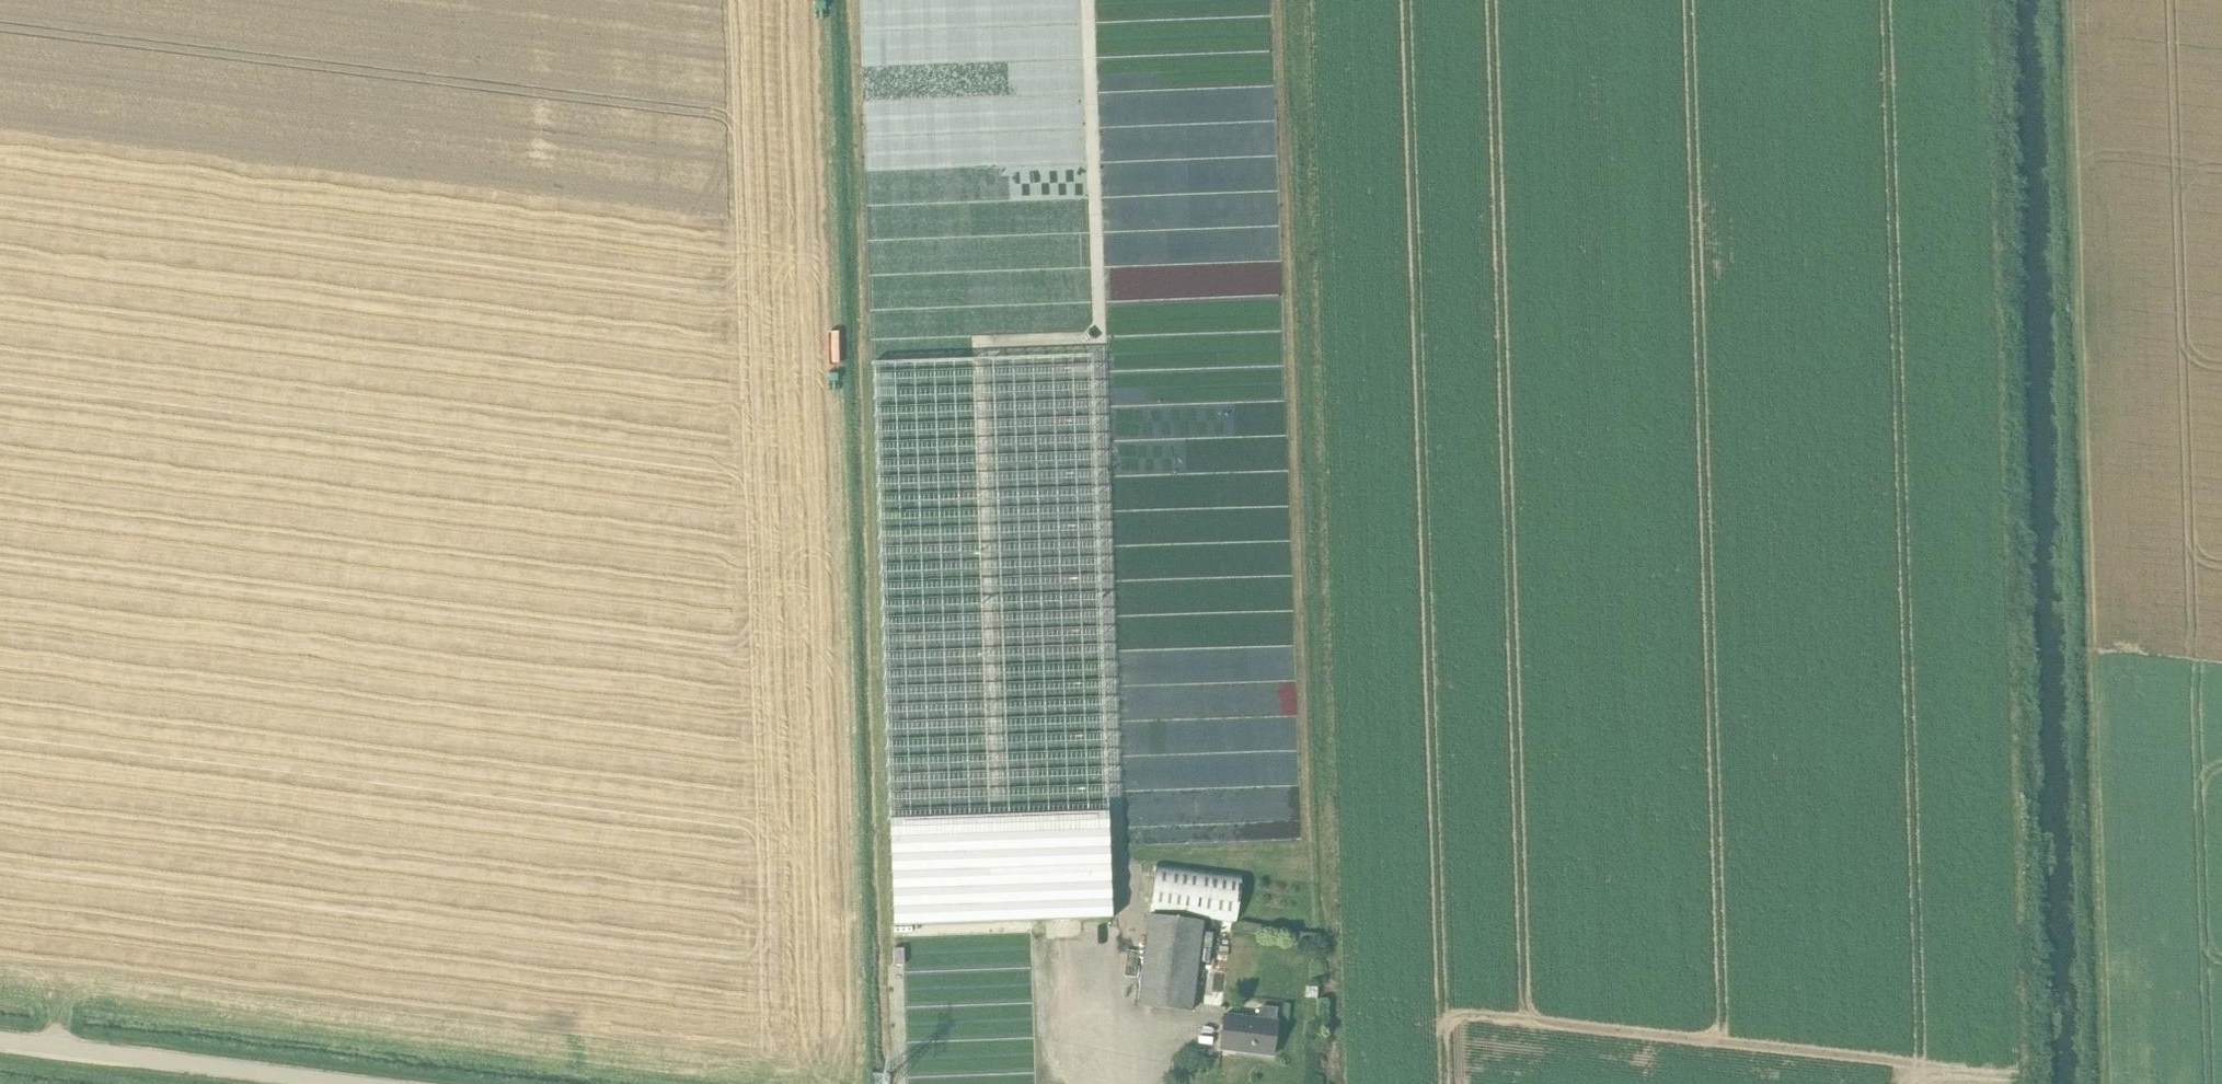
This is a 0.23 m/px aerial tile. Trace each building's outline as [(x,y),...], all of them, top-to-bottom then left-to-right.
[(1091,355),(872,363),(892,927),(1111,919),(1091,355)] [(1235,922),(1241,876),(1155,865),(1149,910),(1235,922)] [(1190,1010),(1201,923),(1148,916),(1137,1003),(1190,1010)] [(901,948),(892,949),(893,962),(902,961),(901,948)] [(1305,985),(1304,996),(1316,996),(1316,986),(1305,985)] [(1270,1055),(1277,1007),(1260,1005),(1258,1021),(1224,1016),(1220,1048),(1270,1055)]
